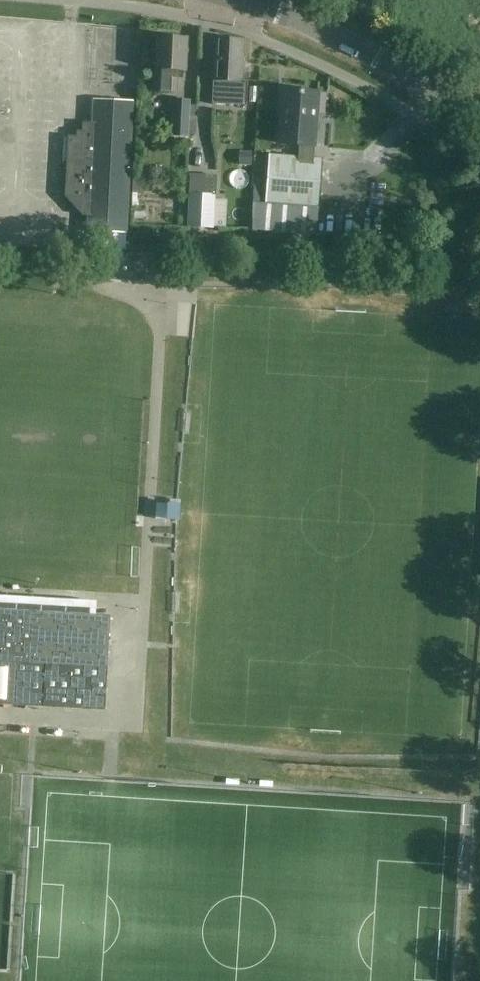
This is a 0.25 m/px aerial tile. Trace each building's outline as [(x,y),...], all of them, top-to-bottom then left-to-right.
[(186,38),(157,36),(156,69),(155,69),(154,92),(177,92),(178,70),(185,70),(186,38)] [(215,38),(213,80),(228,81),(228,99),(239,100),(240,81),(241,81),(243,40),(215,38)] [(321,159),(313,158),(314,146),(318,92),(282,89),(278,143),(299,145),(298,157),(269,155),(265,203),(318,207),(321,159)] [(190,99),(172,98),(171,145),(188,145),(188,135),(195,135),(196,105),(190,105),(190,99)] [(88,216),(88,220),(87,231),(102,232),(126,233),(131,101),(93,100),(92,123),(82,123),(81,131),(76,131),(76,136),(67,136),(65,197),(82,215),(88,216)] [(125,249),(126,233),(102,232),(101,248),(125,249)] [(85,248),(86,239),(77,239),(77,247),(85,248)] [(167,520),(176,520),(177,504),(168,504),(167,520)] [(110,615),(0,608),(0,705),(104,711),(110,615)]
